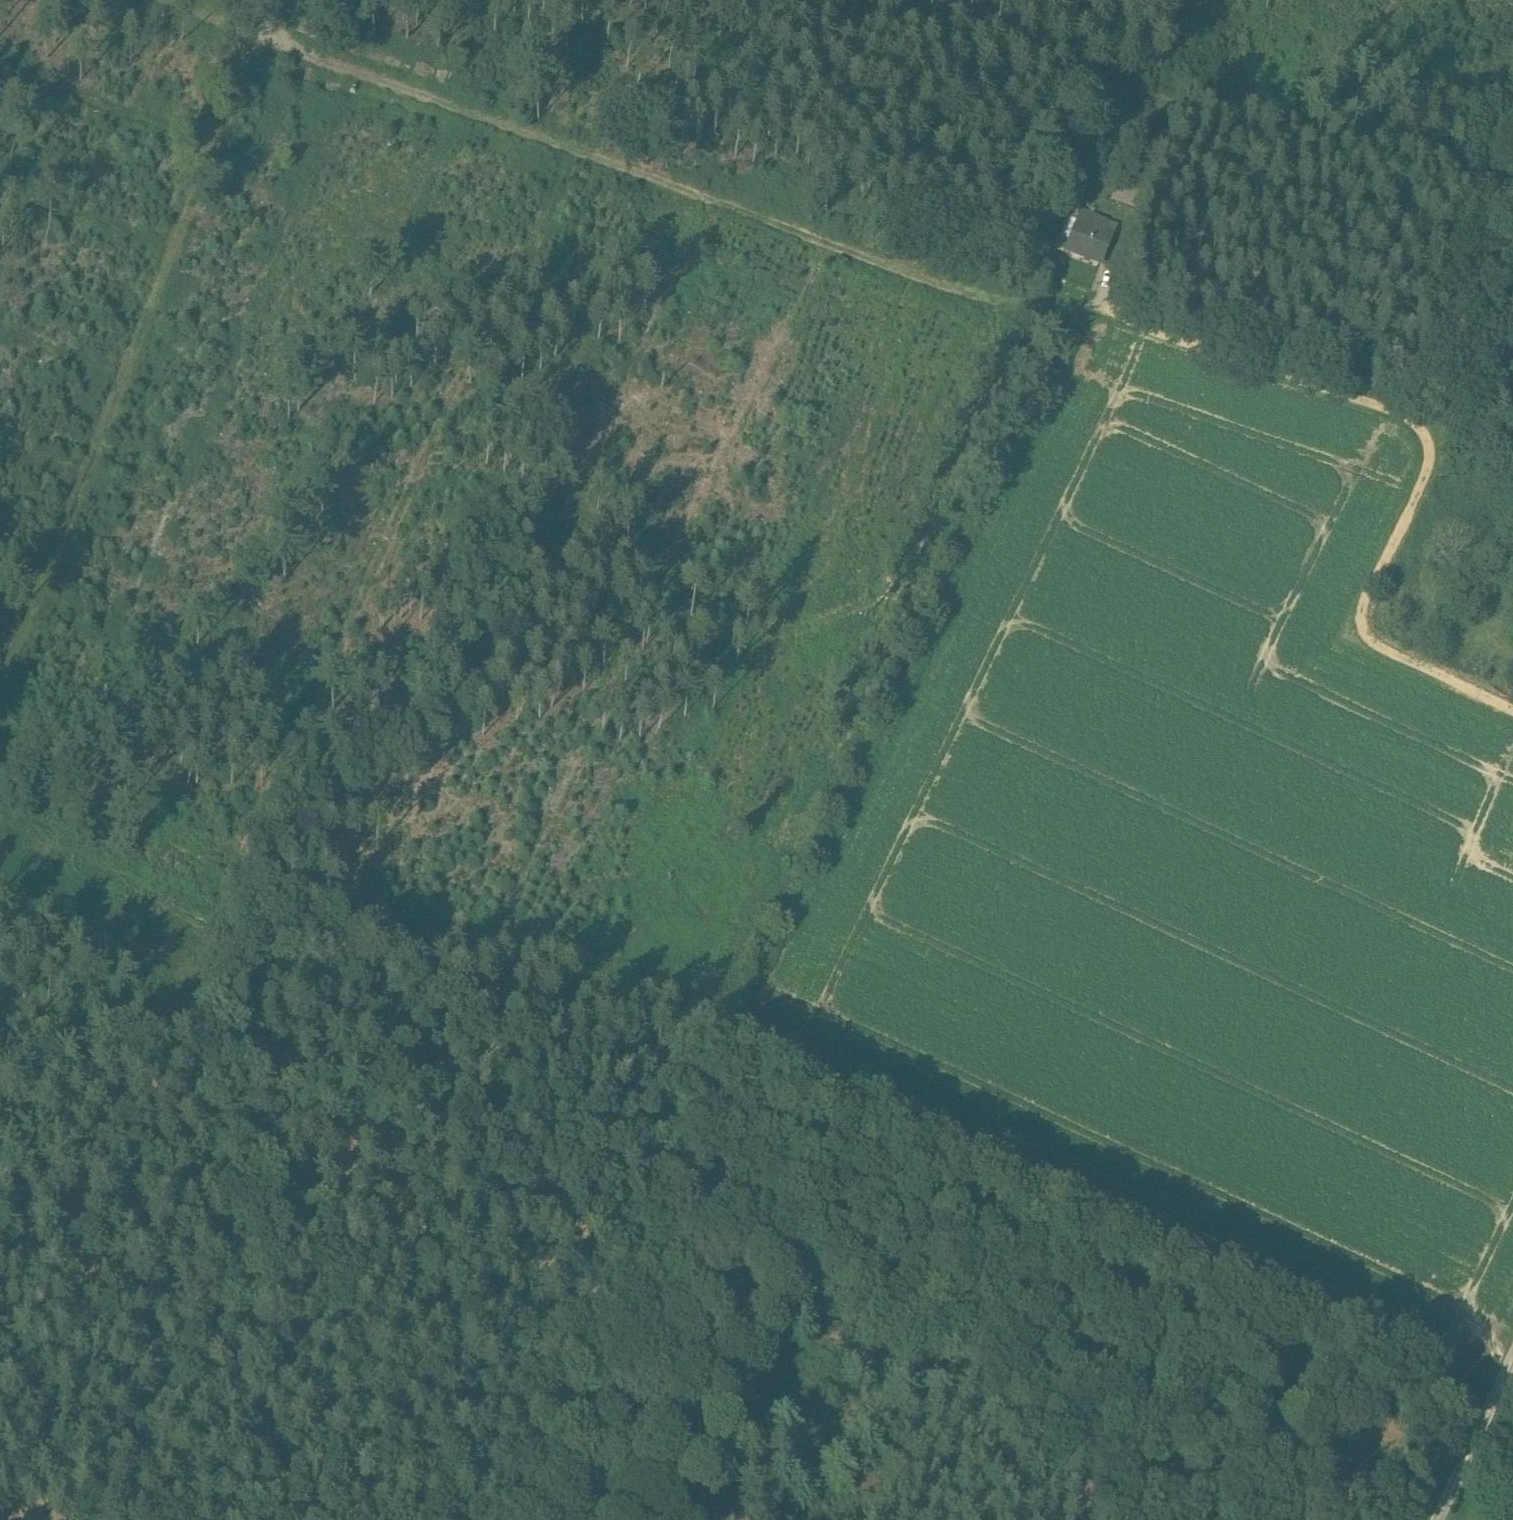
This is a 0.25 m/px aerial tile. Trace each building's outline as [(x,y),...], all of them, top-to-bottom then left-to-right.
[(1069,269),(1104,280),(1114,249),(1097,243),(1100,234),(1082,228),(1069,269)]
